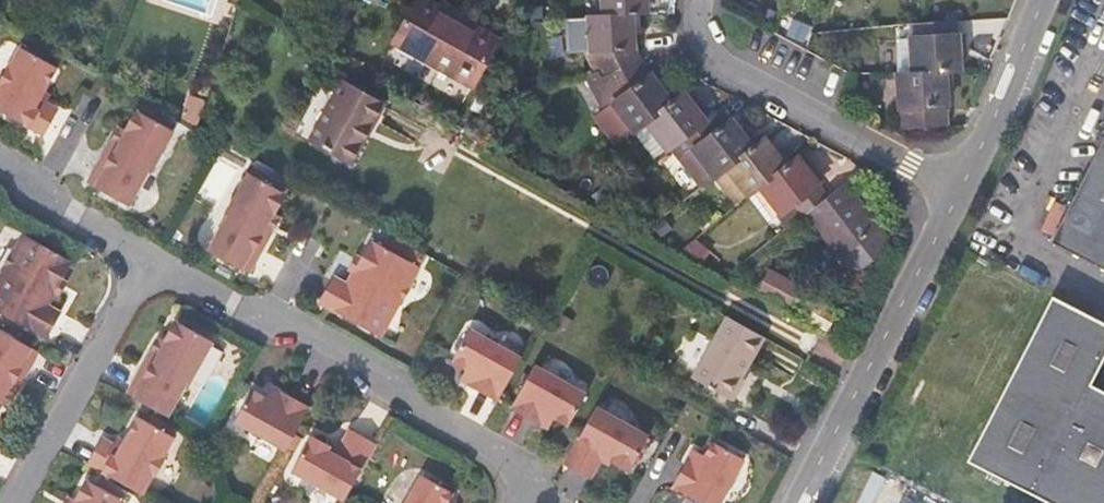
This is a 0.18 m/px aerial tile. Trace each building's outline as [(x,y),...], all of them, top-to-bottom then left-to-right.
[(325,0),(305,0),(304,6),(321,12),(325,0)] [(407,18),(485,60),(497,37),(474,24),(471,29),(441,12),(444,8),(430,0),(417,0),(407,18)] [(782,215),(790,225),(807,212),(856,275),(893,246),(844,183),(828,196),(797,157),(785,166),(763,139),(753,147),(730,119),(725,123),(718,112),(705,120),(684,92),(669,103),(648,76),(636,49),(634,14),(648,12),(647,0),(600,0),(602,17),(586,18),(590,55),(610,102),(632,132),(645,122),(666,151),(676,144),(684,154),(691,149),(713,177),(725,168),(747,195),(748,195),(759,186),(782,215)] [(485,60),(407,18),(395,39),(473,83),(485,60)] [(899,121),(946,120),(944,71),(959,70),(957,22),(910,26),(912,71),(897,72),(899,121)] [(44,93),(58,67),(24,47),(12,69),(10,68),(0,84),(2,86),(0,90),(0,108),(46,133),(59,110),(47,103),(40,99),(44,93)] [(372,116),(376,118),(385,102),(344,80),(310,139),(348,160),(372,116)] [(51,97),(44,93),(40,99),(47,103),(51,97)] [(192,113),(207,117),(211,102),(196,97),(192,113)] [(167,109),(150,99),(128,137),(131,139),(115,167),(105,162),(93,183),(133,204),(156,162),(160,164),(178,132),(160,121),(164,114),(167,109)] [(1037,234),(1103,269),(1103,102),(1037,234)] [(192,113),(189,122),(203,129),(207,117),(192,113)] [(182,124),(164,114),(160,121),(178,132),(182,124)] [(352,162),(376,118),(372,116),(348,160),(352,162)] [(131,139),(128,137),(121,133),(105,162),(115,167),(131,139)] [(268,215),(277,220),(292,194),(252,172),(233,206),(230,204),(205,246),(243,266),(255,246),(251,243),(268,215)] [(771,224),(782,215),(759,186),(748,195),(771,224)] [(261,249),(277,220),(268,215),(251,243),(255,246),(261,249)] [(361,266),(353,279),(346,293),(336,309),(383,336),(392,320),(394,322),(405,302),(403,300),(422,267),(362,234),(348,259),(361,266)] [(39,350),(54,323),(42,316),(49,303),(56,289),(65,272),(18,247),(9,262),(6,260),(0,271),(0,329),(39,350)] [(793,304),(802,285),(772,269),(762,288),(793,304)] [(346,293),(353,279),(347,275),(339,289),(346,293)] [(56,289),(49,303),(55,306),(63,292),(56,289)] [(973,463),(1052,502),(1103,502),(1103,391),(1096,386),(1103,371),(1103,322),(1056,298),(973,463)] [(832,326),(838,313),(816,301),(809,313),(832,326)] [(745,373),(767,334),(729,313),(694,374),(735,397),(747,375),(745,373)] [(126,392),(167,415),(186,381),(189,382),(213,340),(176,320),(164,340),(166,342),(150,370),(141,365),(126,392)] [(39,350),(0,329),(0,406),(3,401),(0,399),(16,371),(25,376),(39,350)] [(470,383),(498,399),(522,357),(471,330),(455,360),(469,367),(465,373),(473,378),(470,383)] [(157,337),(141,365),(150,370),(166,342),(164,340),(157,337)] [(693,338),(683,365),(696,370),(707,343),(693,338)] [(513,407),(541,423),(545,418),(553,423),(557,417),(571,425),(588,394),(536,366),(513,407)] [(10,404),(25,376),(16,371),(0,399),(3,401),(10,404)] [(462,378),(470,383),(473,378),(465,373),(462,378)] [(277,395),(280,389),(272,385),(269,391),(277,395)] [(286,449),(310,406),(280,389),(277,395),(269,391),(265,397),(251,390),(234,420),(286,449)] [(596,406),(565,461),(593,476),(604,456),(630,470),(649,436),(596,406)] [(101,438),(87,463),(142,493),(153,474),(156,475),(165,458),(162,456),(174,435),(137,416),(123,441),(120,448),(112,444),(101,438)] [(545,418),(541,423),(550,428),(553,423),(545,418)] [(345,499),(376,443),(352,430),(340,450),(314,435),(294,471),(345,499)] [(116,437),(112,444),(120,448),(123,441),(116,437)] [(703,502),(721,502),(747,458),(715,441),(707,455),(700,451),(695,459),(690,456),(673,487),(703,502)] [(695,459),(700,451),(695,448),(690,456),(695,459)] [(453,492),(422,474),(407,502),(447,502),(453,492)] [(123,501),(86,481),(74,502),(75,502),(122,502),(123,501)]
